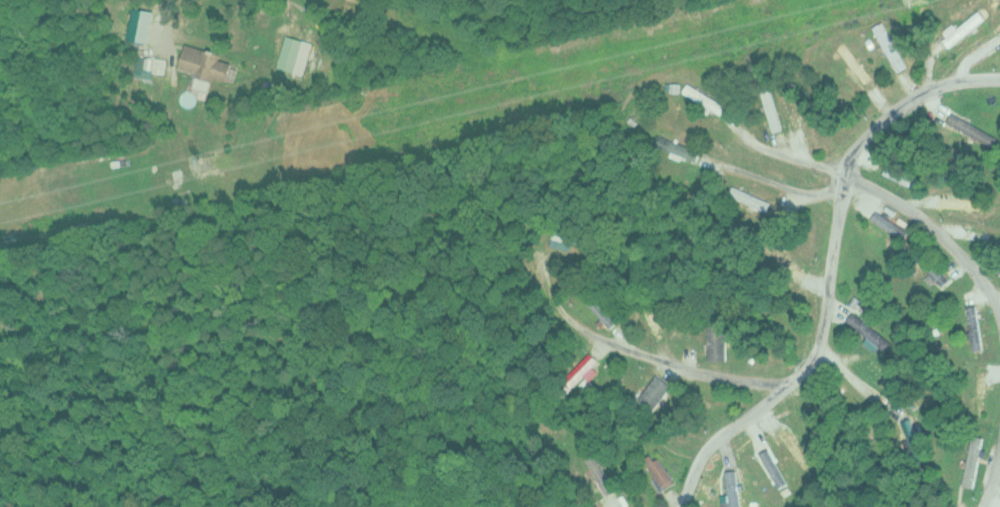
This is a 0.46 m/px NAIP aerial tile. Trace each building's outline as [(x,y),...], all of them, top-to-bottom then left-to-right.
[(943,38),(949,46),(986,18),(980,10),(943,38)] [(873,26),(897,71),(907,66),(882,21),(873,26)] [(313,41),(285,35),(278,69),(306,75),(313,41)] [(222,54),(185,44),(178,67),(198,73),(194,86),(208,90),(212,78),(228,82),(233,63),(220,59),(222,54)] [(152,70),(163,73),(165,60),(154,58),(152,70)] [(726,105),(688,83),(683,91),(721,113),(726,105)] [(759,88),(773,130),(782,127),(769,85),(759,88)] [(652,147),(697,160),(700,148),(656,135),(652,147)] [(878,170),(912,187),(916,177),(883,161),(878,170)] [(872,219),(901,236),(906,228),(877,211),(872,219)] [(585,299),(609,328),(616,322),(592,293),(585,299)] [(969,305),(972,349),(982,349),(979,304),(969,305)] [(847,321),(887,352),(894,344),(853,312),(847,321)] [(726,321),(707,321),(707,360),(726,360),(726,321)] [(592,363),(586,358),(571,374),(577,380),(592,363)] [(654,410),(671,385),(656,374),(639,400),(654,410)] [(759,453),(779,487),(787,482),(768,448),(759,453)] [(663,490),(676,480),(658,455),(645,465),(663,490)] [(737,469),(727,470),(729,506),(740,506),(737,469)]
